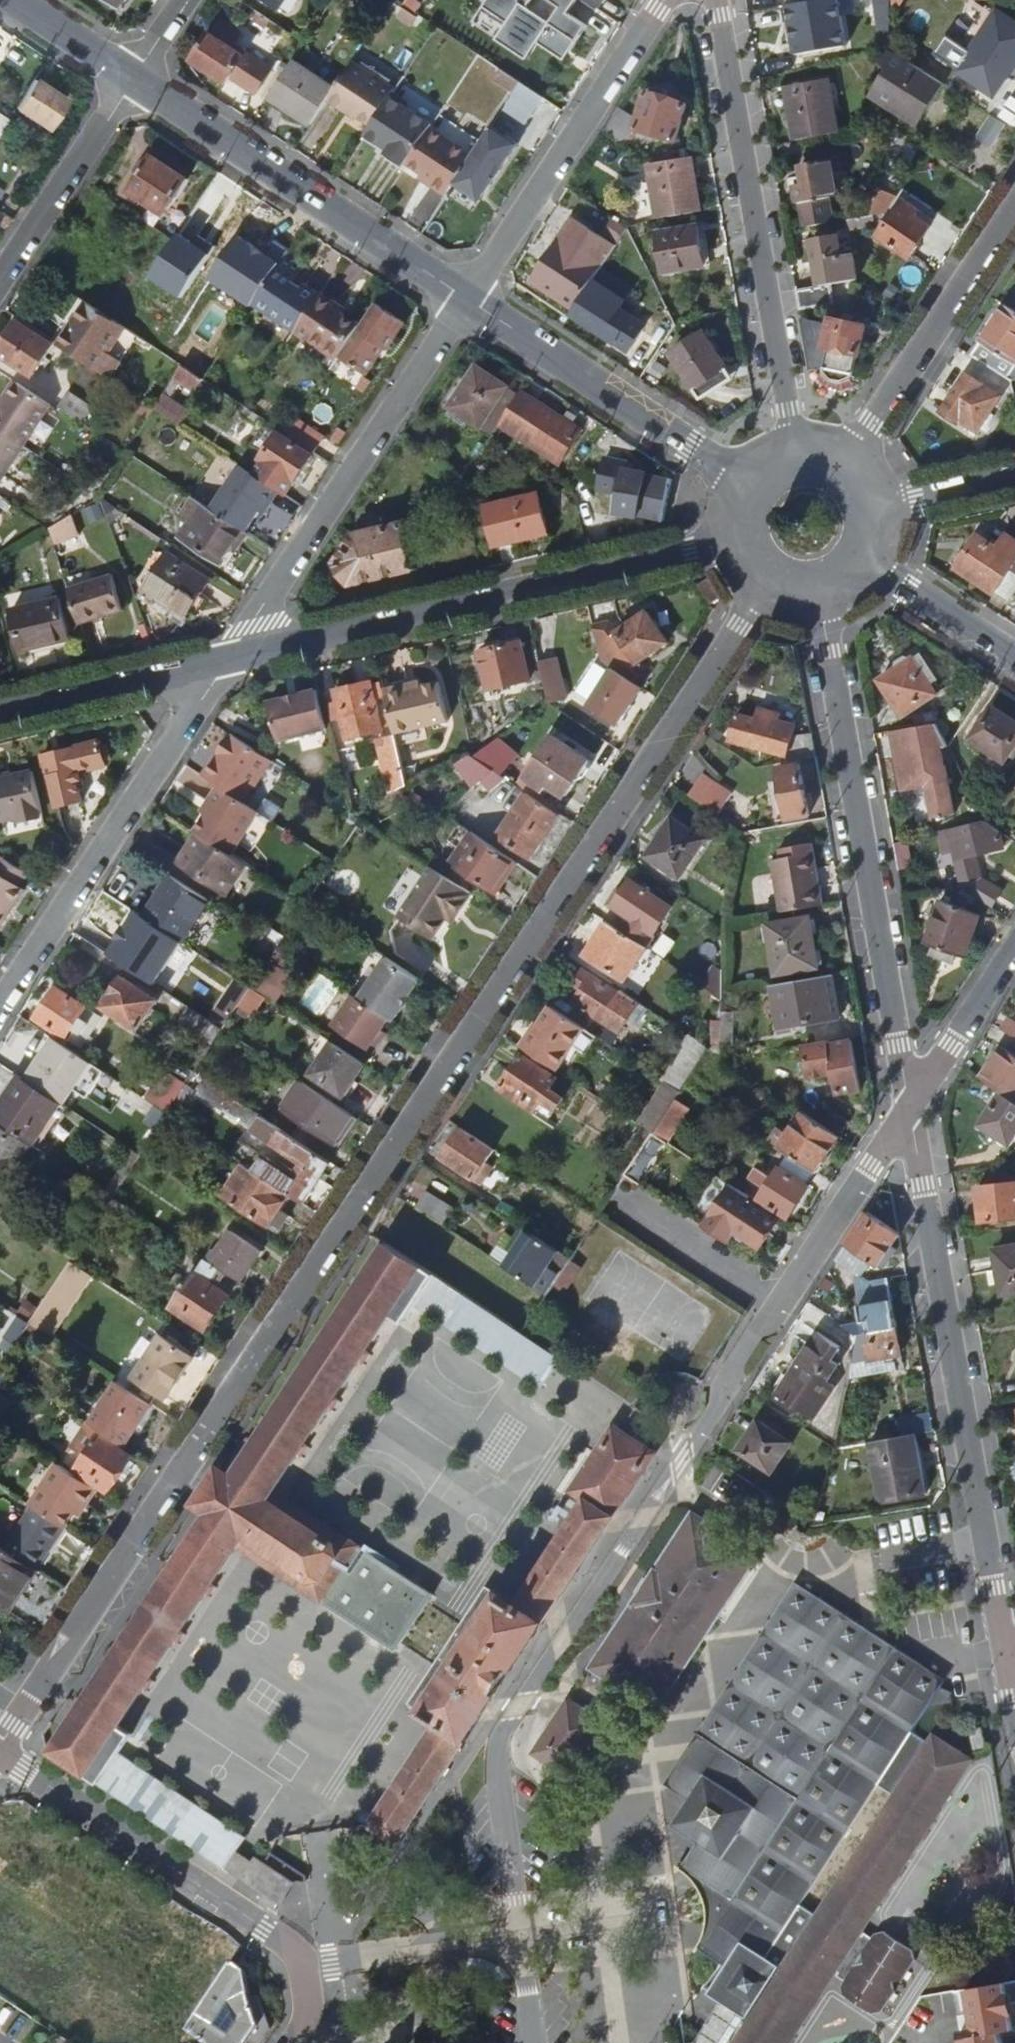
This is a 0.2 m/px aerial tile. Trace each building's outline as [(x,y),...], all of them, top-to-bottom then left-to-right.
[(121,9),(128,0),(107,0),(121,9)] [(278,9),(284,0),(265,0),(278,9)] [(418,0),(408,0),(405,5),(415,12),(422,3),(418,0)] [(578,0),(491,0),(485,8),(507,23),(496,40),(527,61),(538,44),(560,59),(566,49),(571,52),(587,27),(568,14),(578,0)] [(595,8),(598,10),(605,0),(583,0),(595,8)] [(794,57),(844,49),(836,0),(834,0),(786,7),(794,57)] [(880,30),(892,29),(891,3),(892,0),(880,0),(880,30)] [(891,3),(899,8),(905,0),(892,0),(891,3)] [(960,72),(994,94),(1014,62),(1014,26),(999,15),(960,72)] [(271,70),(246,53),(244,57),(240,54),(235,51),(230,47),(239,34),(220,20),(211,34),(210,33),(191,60),(226,84),(229,78),(254,95),(271,70)] [(564,62),(571,52),(566,49),(560,59),(564,62)] [(879,88),(873,98),(904,117),(922,129),(948,88),(927,76),(892,53),(883,67),(889,71),(880,86),(879,88)] [(290,60),(267,95),(309,123),(325,99),(333,88),(290,60)] [(333,88),(325,99),(341,110),(344,105),(356,113),(354,116),(369,125),(389,93),(347,65),(333,88)] [(32,80),(14,106),(46,129),(65,100),(32,80)] [(542,96),(521,82),(507,102),(505,104),(529,120),(544,98),(542,96)] [(785,89),(794,144),(837,136),(828,82),(785,89)] [(404,103),(389,93),(369,125),(362,136),(376,145),(378,141),(388,148),(384,154),(402,167),(404,165),(428,128),(430,126),(406,110),(404,103)] [(646,94),(638,122),(620,109),(604,133),(625,148),(637,132),(676,142),(687,104),(646,94)] [(517,145),(490,127),(481,141),(470,157),(458,175),(451,186),(478,204),(485,193),(517,145)] [(470,157),(428,128),(404,165),(430,182),(427,186),(444,197),(451,186),(458,175),(470,157)] [(187,178),(152,155),(129,190),(165,214),(187,178)] [(795,186),(798,205),(801,204),(805,229),(834,223),(830,198),(838,197),(831,160),(802,166),(804,179),(798,180),(799,185),(795,186)] [(647,170),(656,223),(698,211),(689,162),(647,170)] [(901,206),(880,239),(910,259),(931,227),(916,216),(919,211),(907,203),(904,208),(901,206)] [(698,211),(656,223),(657,224),(698,216),(698,211)] [(575,313),(617,248),(573,220),(562,237),(566,240),(547,270),(542,268),(531,285),(542,292),(575,313)] [(697,227),(657,233),(665,273),(703,269),(697,227)] [(812,241),(821,288),(859,282),(855,254),(841,257),(837,236),(812,241)] [(255,302),(298,331),(322,295),(304,283),(301,287),(293,282),(306,261),(290,250),(255,302)] [(797,295),(800,314),(834,307),(831,289),(797,295)] [(613,303),(636,318),(642,307),(620,293),(613,303)] [(298,331),(340,360),(341,358),(362,326),(334,308),(337,304),(322,294),(322,295),(298,331)] [(87,302),(59,345),(111,380),(122,363),(110,355),(127,328),(120,324),(87,302)] [(613,303),(596,329),(609,336),(620,344),(632,352),(649,326),(636,318),(613,303)] [(362,326),(341,358),(366,374),(384,347),(388,350),(406,323),(376,304),(362,326)] [(972,358),(1010,384),(1014,383),(1014,313),(1005,306),(972,358)] [(802,323),(811,375),(823,372),(823,375),(832,382),(843,385),(852,382),(858,358),(860,358),(867,329),(832,321),(831,329),(802,323)] [(0,349),(0,355),(34,377),(52,346),(17,322),(0,349)] [(127,328),(110,355),(122,363),(139,336),(127,328)] [(704,334),(674,356),(699,390),(729,369),(704,334)] [(609,336),(605,343),(616,350),(620,344),(609,336)] [(169,356),(162,367),(176,377),(184,365),(169,356)] [(205,379),(184,365),(176,377),(175,378),(180,381),(197,392),(205,379)] [(460,375),(443,402),(492,434),(518,393),(478,368),(468,381),(460,375)] [(966,375),(941,413),(960,426),(963,422),(977,433),(1000,398),(966,375)] [(171,394),(180,381),(175,378),(167,391),(171,394)] [(17,382),(0,408),(0,430),(24,445),(50,404),(17,382)] [(167,391),(155,409),(180,425),(189,413),(178,406),(181,401),(171,394),(167,391)] [(564,419),(523,392),(501,426),(561,465),(583,432),(572,426),(577,417),(568,412),(564,419)] [(75,397),(65,412),(84,425),(94,409),(75,397)] [(132,408),(149,419),(155,409),(140,398),(132,408)] [(247,407),(242,414),(255,422),(259,415),(247,407)] [(290,435),(315,451),(323,437),(299,422),(290,435)] [(279,433),(312,455),(315,451),(290,435),(281,429),(279,433)] [(24,446),(24,445),(0,430),(0,484),(24,446)] [(172,443),(157,433),(149,444),(165,454),(172,443)] [(286,495),(312,455),(279,433),(261,460),(264,462),(256,475),(286,495)] [(627,463),(607,459),(598,491),(621,496),(617,514),(638,519),(638,515),(665,521),(672,481),(646,475),(647,473),(626,469),(627,463)] [(540,491),(487,504),(495,546),(550,534),(540,491)] [(182,537),(222,561),(244,529),(194,496),(185,510),(189,513),(186,516),(193,520),(182,537)] [(51,528),(56,545),(82,537),(76,512),(51,528)] [(406,520),(357,531),(345,557),(351,582),(416,569),(406,520)] [(956,569),(1007,602),(1014,590),(1014,579),(1007,573),(1014,561),(1014,545),(1004,537),(996,549),(978,537),(956,569)] [(210,579),(170,553),(145,590),(185,618),(210,579)] [(70,589),(81,626),(125,612),(114,577),(70,589)] [(62,597),(12,609),(20,650),(70,639),(62,597)] [(593,627),(603,667),(608,670),(639,689),(646,677),(637,665),(668,642),(646,613),(618,633),(613,626),(610,628),(608,622),(593,627)] [(481,650),(492,691),(532,683),(532,681),(544,678),(542,668),(530,670),(523,641),(481,650)] [(939,689),(911,656),(881,682),(909,716),(939,689)] [(558,658),(540,663),(542,668),(544,678),(546,687),(564,682),(558,658)] [(608,670),(585,706),(617,727),(640,690),(639,689),(608,670)] [(374,680),(337,690),(343,716),(345,717),(349,738),(385,729),(378,695),(384,695),(380,683),(374,685),(374,680)] [(408,683),(385,688),(395,732),(450,720),(441,681),(410,688),(408,683)] [(564,682),(546,687),(550,702),(567,698),(564,682)] [(282,740),(330,727),(320,687),(304,692),(306,698),(289,703),(287,696),(272,700),(282,740)] [(993,708),(971,743),(1005,764),(1014,749),(1014,722),(993,708)] [(907,718),(907,728),(934,724),(932,714),(907,718)] [(729,742),(786,758),(783,765),(817,759),(813,735),(792,737),(795,728),(757,716),(755,722),(737,716),(729,742)] [(950,747),(938,723),(934,724),(907,728),(898,730),(902,756),(898,757),(905,791),(928,787),(935,819),(958,815),(948,766),(940,767),(937,749),(950,747)] [(275,760),(233,732),(205,775),(221,785),(246,803),(275,760)] [(383,757),(391,794),(406,787),(408,786),(396,736),(387,739),(391,756),(383,757)] [(590,760),(553,737),(525,777),(544,790),(548,784),(566,796),(590,760)] [(106,766),(101,741),(74,746),(75,748),(43,754),(48,778),(52,777),(59,806),(82,800),(79,786),(84,785),(80,770),(89,768),(90,770),(106,766)] [(446,769),(472,787),(492,769),(473,756),(453,766),(446,769)] [(811,817),(801,764),(781,768),(785,795),(773,798),(779,822),(811,817)] [(44,811),(35,769),(0,778),(0,821),(44,811)] [(690,795),(719,814),(733,794),(703,775),(690,795)] [(261,812),(246,803),(221,785),(209,802),(214,805),(197,831),(198,832),(233,855),(240,843),(261,812)] [(512,814),(498,837),(530,857),(559,813),(527,792),(516,809),(510,805),(506,810),(512,814)] [(706,839),(673,817),(647,857),(679,878),(706,839)] [(1004,831),(987,819),(952,828),(965,879),(961,884),(994,905),(1004,891),(984,878),(978,854),(1007,846),(1004,831)] [(233,855),(198,832),(177,863),(196,875),(198,872),(207,879),(205,882),(227,897),(248,865),(233,855)] [(472,832),(451,865),(495,894),(517,862),(472,832)] [(895,844),(898,864),(909,861),(906,841),(895,844)] [(774,863),(784,914),(825,906),(814,846),(787,851),(789,860),(774,863)] [(9,916),(7,915),(12,907),(14,908),(25,891),(21,887),(29,874),(4,858),(0,864),(0,929),(9,916)] [(470,892),(431,865),(397,915),(431,938),(455,903),(461,907),(470,894),(469,893),(470,892)] [(170,874),(143,916),(154,923),(180,941),(208,899),(170,874)] [(671,909),(630,881),(625,890),(619,887),(612,897),(617,901),(612,908),(624,916),(615,928),(645,946),(653,936),(671,909)] [(984,912),(945,897),(927,942),(966,956),(984,912)] [(812,919),(770,926),(777,976),(821,969),(812,919)] [(154,923),(135,953),(165,973),(184,944),(180,941),(154,923)] [(588,956),(625,982),(647,947),(645,946),(615,928),(609,924),(588,956)] [(389,1019),(393,1022),(420,980),(386,957),(359,999),(389,1019)] [(265,968),(252,988),(264,997),(270,1001),(278,988),(273,985),(279,976),(265,968)] [(724,996),(724,975),(718,971),(705,989),(723,1002),(724,996)] [(279,976),(273,985),(278,988),(284,980),(279,976)] [(235,977),(223,995),(240,1006),(252,988),(235,977)] [(573,1006),(621,1036),(641,1006),(620,992),(619,994),(592,977),(573,1006)] [(824,979),(830,1023),(842,1020),(835,977),(824,979)] [(776,987),(783,1031),(776,1032),(776,1037),(795,1035),(793,1029),(830,1023),(824,979),(776,987)] [(121,980),(102,1009),(137,1032),(156,1004),(121,980)] [(252,988),(240,1006),(252,1015),(264,997),(252,988)] [(89,1010),(59,990),(40,1019),(84,1048),(104,1017),(90,1008),(89,1010)] [(377,1037),(389,1019),(359,999),(353,996),(332,1026),(372,1053),(381,1039),(377,1037)] [(180,1020),(215,1044),(224,1030),(189,1007),(180,1020)] [(585,1029),(551,1007),(539,1024),(537,1023),(521,1047),(557,1071),(585,1029)] [(63,1043),(35,1085),(62,1103),(71,1109),(100,1067),(96,1065),(63,1043)] [(807,1046),(813,1078),(836,1075),(840,1096),(861,1092),(852,1043),(826,1048),(824,1043),(807,1046)] [(335,1044),(314,1076),(343,1096),(365,1064),(335,1044)] [(1004,1093),(1014,1101),(1014,1055),(1002,1047),(981,1078),(1004,1093)] [(500,1088),(516,1098),(513,1103),(522,1108),(525,1103),(538,1112),(545,1102),(558,1110),(565,1100),(552,1091),(558,1080),(521,1057),(500,1088)] [(196,1072),(183,1063),(175,1058),(148,1099),(156,1105),(169,1114),(184,1091),(196,1072)] [(0,1107),(0,1123),(34,1145),(62,1103),(35,1085),(21,1075),(0,1107)] [(300,1162),(308,1166),(299,1180),(292,1176),(239,1142),(230,1155),(249,1167),(290,1195),(303,1203),(331,1162),(206,1078),(196,1093),(300,1162)] [(279,1111),(334,1147),(354,1116),(300,1080),(279,1111)] [(184,1091),(169,1114),(182,1122),(197,1100),(184,1091)] [(1014,1147),(1014,1145),(1014,1101),(1004,1093),(982,1125),(1014,1147)] [(676,1099),(653,1134),(663,1141),(687,1106),(676,1099)] [(812,1119),(838,1136),(848,1122),(822,1105),(812,1119)] [(781,1149),(788,1154),(816,1173),(840,1137),(838,1136),(812,1119),(804,1113),(789,1137),(780,1131),(772,1144),(781,1149)] [(22,1146),(30,1152),(34,1145),(0,1123),(0,1180),(22,1146)] [(462,1129),(444,1159),(475,1179),(494,1150),(462,1129)] [(663,1141),(653,1134),(625,1176),(640,1186),(668,1144),(663,1141)] [(715,1153),(704,1146),(700,1153),(710,1160),(715,1153)] [(748,1182),(763,1192),(758,1199),(788,1219),(818,1174),(816,1173),(788,1154),(770,1179),(756,1170),(748,1182)] [(300,1162),(292,1176),(299,1180),(308,1166),(300,1162)] [(229,1198),(269,1227),(290,1195),(249,1167),(229,1198)] [(981,1188),(984,1222),(1014,1219),(1014,1184),(981,1188)] [(780,1221),(751,1202),(752,1200),(732,1187),(704,1228),(729,1245),(737,1233),(761,1250),(780,1221)] [(426,1191),(415,1207),(440,1223),(451,1206),(426,1191)] [(531,1234),(557,1251),(568,1259),(576,1249),(567,1243),(588,1212),(559,1192),(531,1234)] [(855,1233),(837,1261),(857,1274),(862,1278),(871,1264),(878,1269),(900,1234),(869,1212),(855,1233)] [(490,1256),(533,1284),(535,1285),(557,1251),(531,1234),(521,1227),(514,1237),(505,1232),(490,1256)] [(209,1261),(226,1273),(238,1280),(261,1247),(231,1228),(209,1261)] [(207,1515),(49,1754),(98,1786),(119,1754),(131,1736),(116,1726),(233,1549),(241,1537),(310,1584),(317,1581),(329,1564),(338,1570),(316,1604),(391,1654),(428,1597),(354,1547),(343,1563),(334,1556),(333,1546),(266,1502),(273,1492),(387,1317),(400,1326),(413,1306),(400,1297),(420,1266),(387,1244),(232,1478),(218,1469),(193,1506),(207,1515)] [(998,1246),(1003,1291),(1014,1290),(1014,1245),(998,1246)] [(72,1259),(49,1294),(70,1308),(93,1273),(72,1259)] [(206,1259),(174,1307),(209,1330),(230,1297),(217,1288),(226,1273),(209,1261),(206,1259)] [(570,1260),(552,1287),(559,1291),(563,1285),(568,1290),(582,1268),(570,1260)] [(413,1306),(539,1391),(561,1359),(522,1333),(508,1324),(420,1266),(400,1297),(413,1306)] [(857,1274),(865,1323),(845,1326),(859,1335),(862,1335),(898,1328),(889,1279),(869,1282),(862,1278),(857,1274)] [(36,1314),(30,1323),(40,1329),(46,1320),(36,1314)] [(170,1323),(135,1378),(137,1379),(158,1393),(167,1398),(202,1345),(170,1323)] [(862,1335),(864,1346),(868,1345),(872,1361),(886,1359),(887,1365),(904,1362),(898,1328),(862,1335)] [(852,1340),(832,1329),(793,1398),(830,1419),(843,1396),(837,1393),(847,1375),(844,1372),(851,1357),(844,1354),(852,1340)] [(859,1335),(853,1365),(872,1361),(868,1345),(864,1346),(862,1335),(859,1335)] [(158,1393),(137,1379),(130,1389),(151,1403),(158,1393)] [(117,1380),(88,1423),(91,1425),(104,1433),(124,1447),(152,1404),(151,1403),(130,1389),(117,1380)] [(792,1443),(761,1422),(743,1451),(775,1472),(792,1443)] [(88,1456),(79,1469),(110,1490),(133,1456),(102,1436),(104,1433),(91,1425),(75,1448),(88,1456)] [(437,1726),(372,1826),(397,1844),(520,1659),(655,1454),(615,1429),(574,1492),(586,1500),(516,1606),(499,1594),(421,1714),(437,1726)] [(872,1442),(882,1502),(926,1494),(916,1434),(872,1442)] [(70,1469),(41,1512),(70,1531),(86,1508),(90,1511),(104,1492),(70,1469)] [(266,1502),(333,1546),(334,1556),(343,1563),(354,1547),(273,1492),(266,1502)] [(38,1510),(9,1552),(38,1571),(42,1573),(70,1531),(41,1512),(38,1510)] [(695,1513),(592,1667),(659,1711),(759,1557),(695,1513)] [(233,1549),(316,1604),(338,1570),(329,1564),(317,1581),(310,1584),(241,1537),(233,1549)] [(11,1612),(38,1571),(9,1552),(0,1545),(0,1605),(11,1612)] [(491,1588),(411,1707),(421,1714),(499,1594),(491,1588)] [(931,1692),(925,1693),(920,1673),(924,1667),(821,1600),(817,1606),(787,1613),(781,1609),(771,1627),(772,1631),(770,1637),(769,1642),(767,1647),(764,1653),(760,1660),(756,1666),(752,1671),(747,1677),(741,1681),(736,1686),(732,1689),(727,1693),(723,1698),(720,1702),(718,1704),(716,1707),(713,1711),(712,1715),(710,1719),(707,1724),(707,1728),(704,1736),(702,1742),(701,1747),(698,1752),(694,1759),(691,1766),(686,1771),(682,1776),(676,1782),(669,1787),(703,1813),(703,1816),(702,1821),(704,1825),(705,1829),(708,1831),(711,1833),(684,1874),(688,1876),(693,1882),(697,1887),(700,1893),(703,1898),(706,1905),(707,1912),(708,1922),(707,1931),(705,1939),(702,1946),(699,1950),(722,1966),(729,1971),(745,1946),(768,1959),(802,1907),(880,1788),(915,1736),(933,1709),(955,1701),(952,1694),(953,1692),(944,1689),(939,1689),(931,1690),(931,1692)] [(604,1723),(569,1702),(536,1754),(570,1777),(604,1723)] [(982,1731),(969,1733),(975,1755),(988,1752),(982,1731)] [(729,1971),(713,1994),(724,2003),(704,2036),(699,2042),(792,2042),(835,1977),(846,1983),(843,1987),(846,1999),(873,2016),(882,2014),(897,1993),(894,1985),(904,1982),(918,1962),(915,1952),(889,1933),(878,1934),(874,1940),(864,1933),(975,1764),(936,1740),(932,1747),(915,1736),(880,1788),(898,1799),(819,1918),(802,1907),(768,1959),(745,1946),(729,1971)] [(98,1786),(224,1869),(236,1852),(245,1838),(119,1754),(98,1786)] [(236,1852),(224,1869),(243,1881),(254,1864),(236,1852)] [(254,1864),(243,1881),(280,1905),(294,1884),(257,1859),(254,1864)] [(165,1933),(148,1921),(144,1926),(123,1912),(117,1923),(111,1920),(103,1932),(107,1936),(90,1962),(109,1975),(120,1958),(139,1972),(165,1933)] [(226,1962),(196,1942),(176,1971),(207,1992),(226,1962)] [(187,2031),(205,2042),(261,2042),(271,2028),(259,1999),(250,2002),(245,1973),(232,1964),(187,2031)] [(964,2042),(1004,2042),(1003,2032),(1014,2030),(1014,1981),(956,1992),(959,2016),(973,2014),(975,2029),(963,2031),(964,2042)] [(37,2040),(0,2016),(0,2042),(35,2042),(37,2040)]
